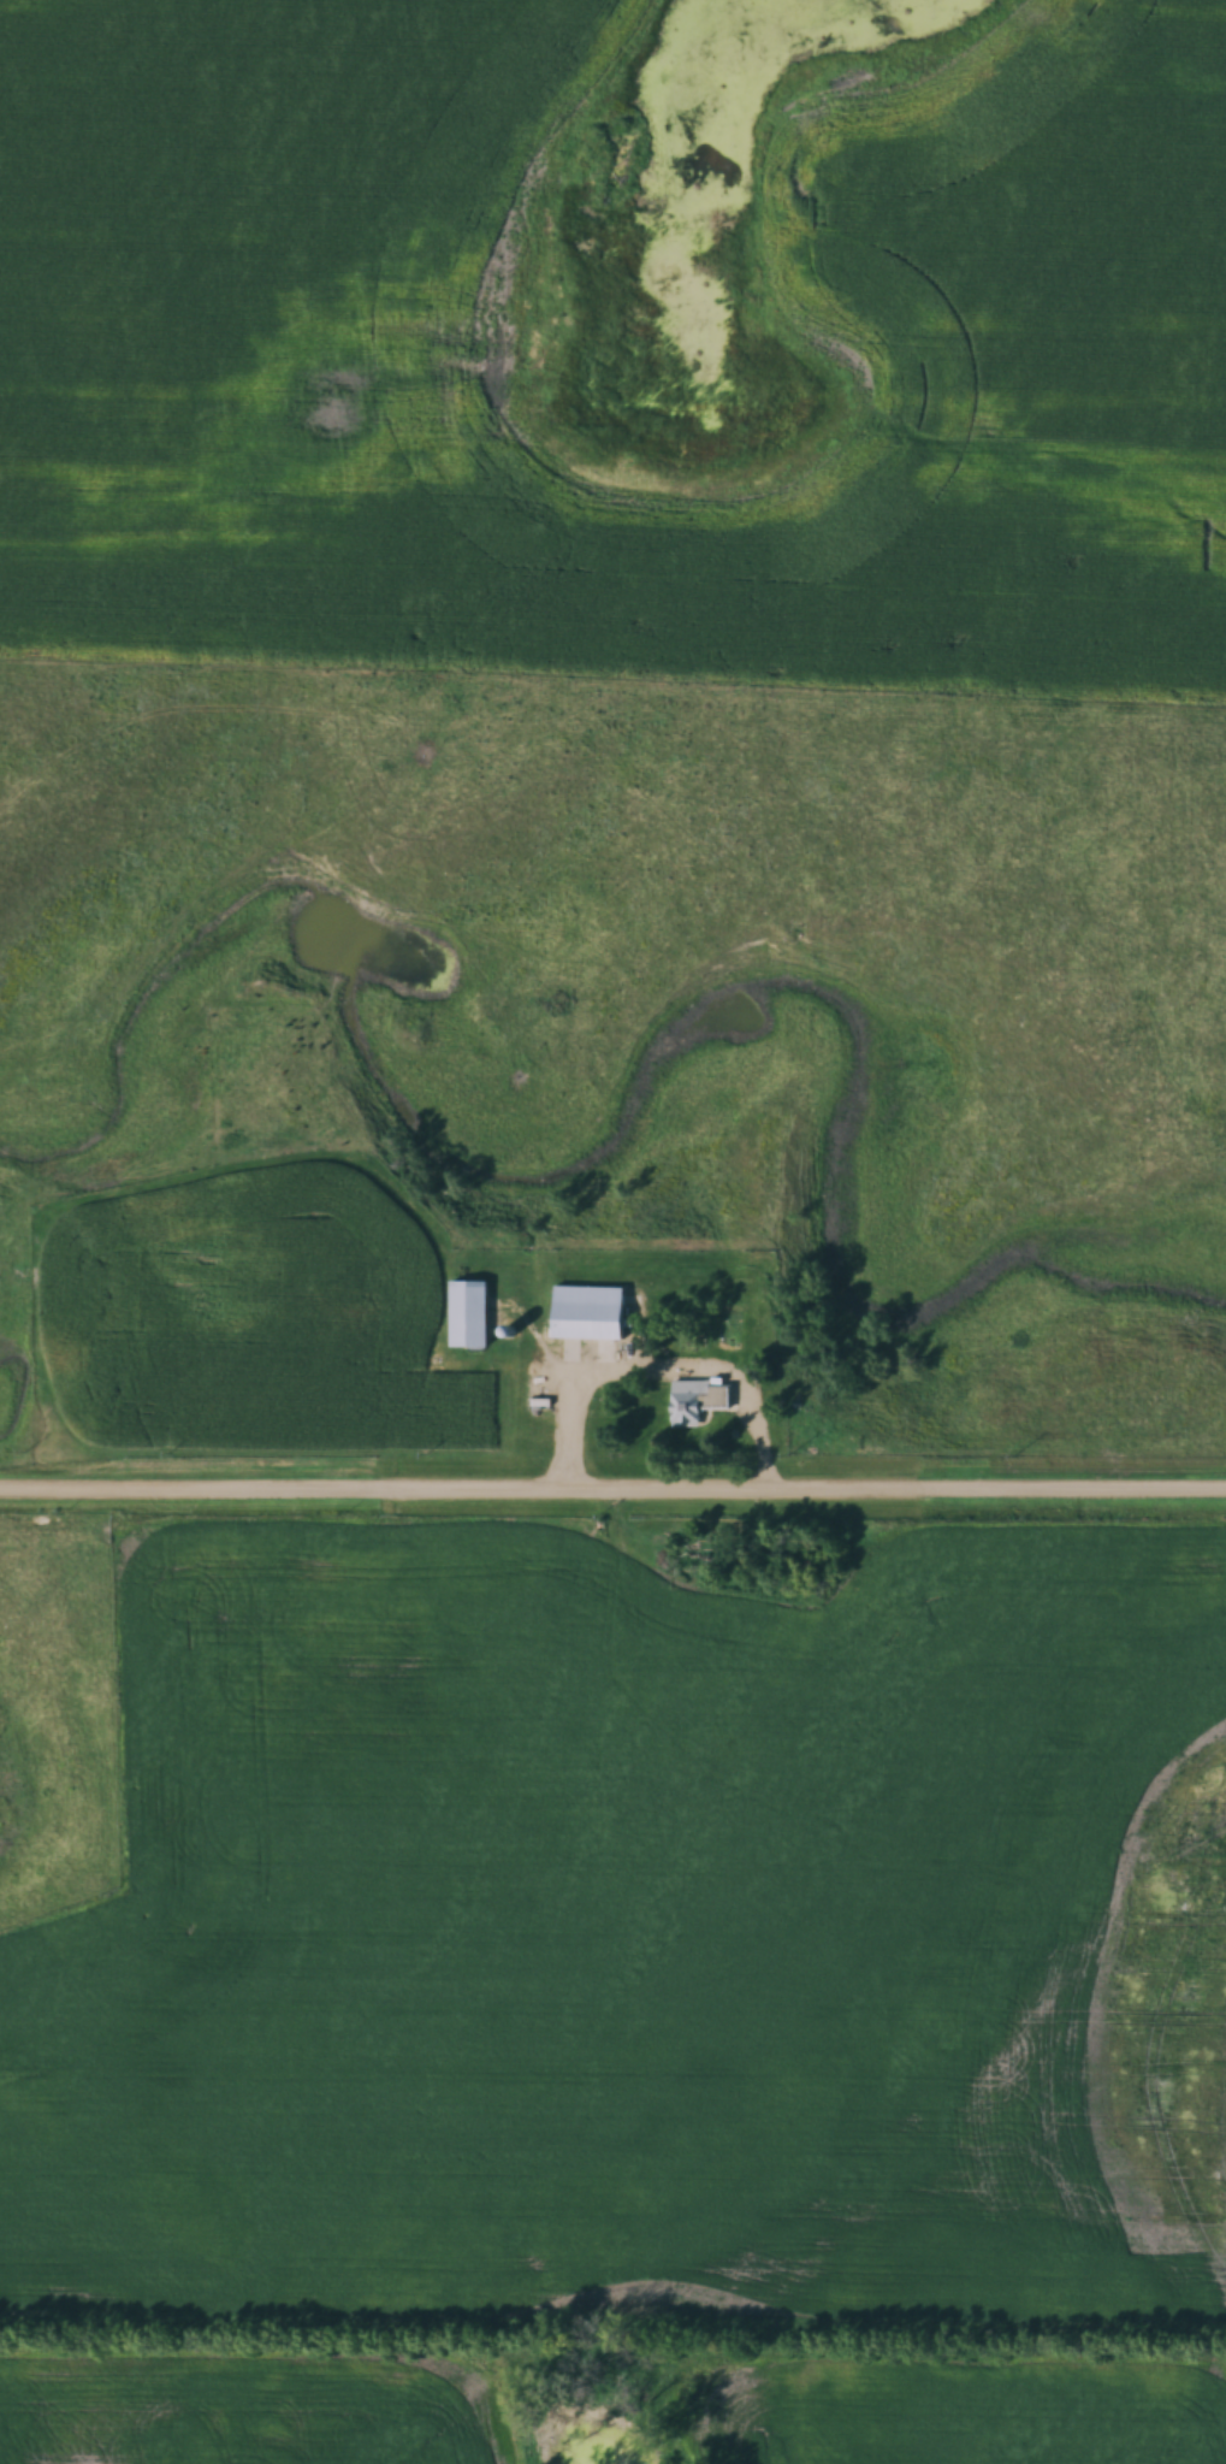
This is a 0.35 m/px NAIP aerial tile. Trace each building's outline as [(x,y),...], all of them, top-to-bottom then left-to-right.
[(455,1349),(454,1284),(488,1283),(490,1349),(455,1349)] [(554,1338),(565,1339),(564,1357),(576,1358),(576,1349),(569,1349),(569,1340),(623,1341),(624,1287),(555,1286),(554,1338)] [(673,1381),(673,1426),(700,1426),(700,1409),(730,1409),(731,1381),(673,1381)]
